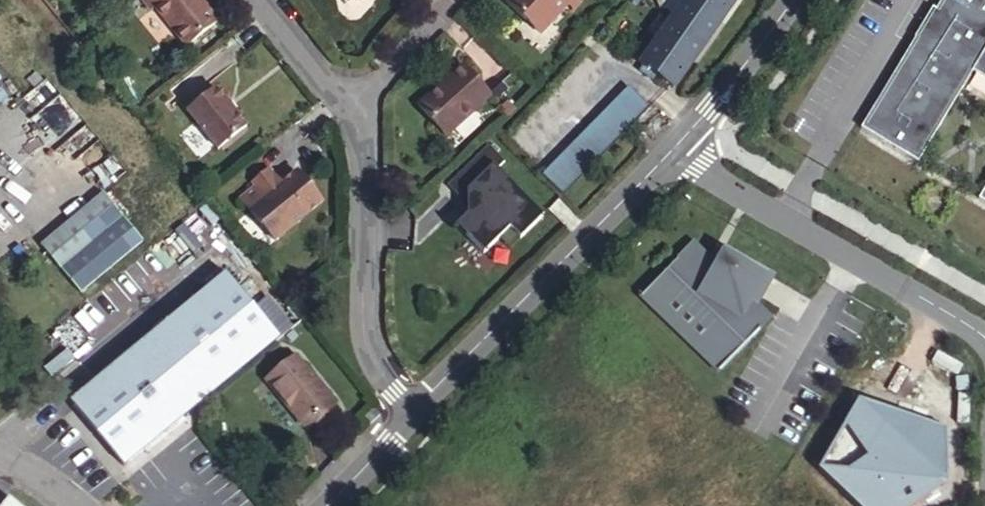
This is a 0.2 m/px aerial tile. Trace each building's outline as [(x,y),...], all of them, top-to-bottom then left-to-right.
[(147,6),(151,3),(184,44),(215,19),(200,0),(142,0),(147,6)] [(502,0),(538,32),(565,1),(572,7),(578,0),(502,0)] [(731,0),(680,0),(635,62),(669,87),(731,0)] [(968,0),(942,0),(938,8),(934,7),(916,37),(917,37),(863,127),(920,161),(974,70),(984,77),(984,10),(971,2),(968,0)] [(971,2),(984,10),(984,0),(972,0),(971,2)] [(460,62),(448,72),(453,77),(465,66),(460,62)] [(448,72),(414,102),(445,130),(492,90),(465,66),(453,77),(448,72)] [(24,122),(55,95),(45,84),(14,110),(24,122)] [(213,85),(184,108),(216,147),(244,125),(213,85)] [(629,97),(543,182),(558,198),(645,114),(629,97)] [(463,211),(449,225),(482,258),(496,243),(507,232),(518,242),(541,219),(505,184),(495,193),(483,180),(492,171),(502,162),(484,144),(440,188),(457,206),(461,202),(466,198),(471,203),(463,211)] [(254,185),(238,198),(274,241),(320,202),(295,171),(279,184),(267,168),(251,181),(254,185)] [(505,184),(492,171),(483,180),(495,193),(505,184)] [(40,243),(78,291),(142,240),(103,192),(40,243)] [(466,198),(461,202),(463,211),(471,203),(466,198)] [(507,232),(496,243),(507,253),(518,242),(507,232)] [(674,234),(658,251),(663,255),(679,239),(674,234)] [(663,255),(658,251),(622,289),(701,363),(752,309),(734,291),(750,266),(704,239),(696,255),(679,239),(663,255)] [(262,283),(243,260),(232,269),(251,292),(262,283)] [(734,291),(739,295),(755,269),(750,266),(734,291)] [(68,400),(121,465),(278,338),(226,273),(68,400)] [(333,397),(295,351),(266,375),(303,421),(333,397)] [(359,420),(366,427),(377,417),(370,409),(359,420)] [(0,497),(0,505),(12,505),(0,497)]
